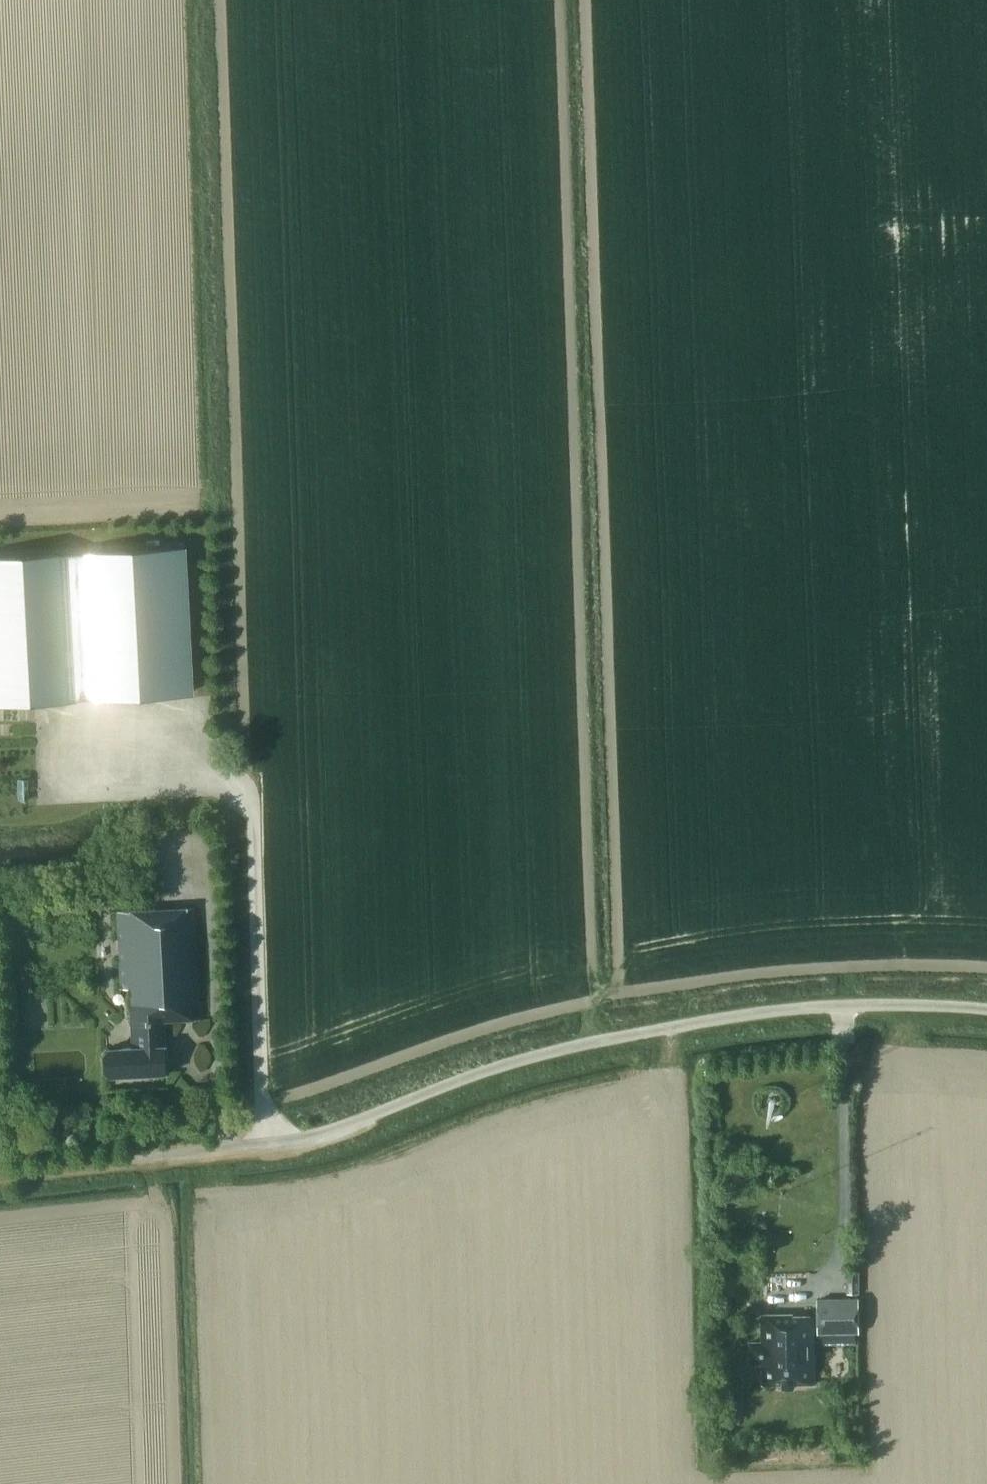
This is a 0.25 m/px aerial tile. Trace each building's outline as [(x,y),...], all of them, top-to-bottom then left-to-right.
[(184,546),(0,556),(0,704),(192,694),(184,546)] [(128,1023),(130,1046),(106,1047),(100,1053),(101,1069),(108,1074),(163,1071),(162,1048),(161,1049),(160,1020),(198,1018),(192,907),(115,911),(119,990),(127,990),(128,1023)] [(860,1293),(859,1271),(846,1271),(847,1293),(860,1293)] [(859,1333),(859,1297),(817,1298),(817,1333),(859,1333)] [(760,1345),(747,1345),(748,1367),(760,1366),(760,1386),(783,1386),(783,1383),(808,1383),(808,1343),(811,1343),(811,1315),(811,1314),(764,1314),(759,1314),(760,1345)]
